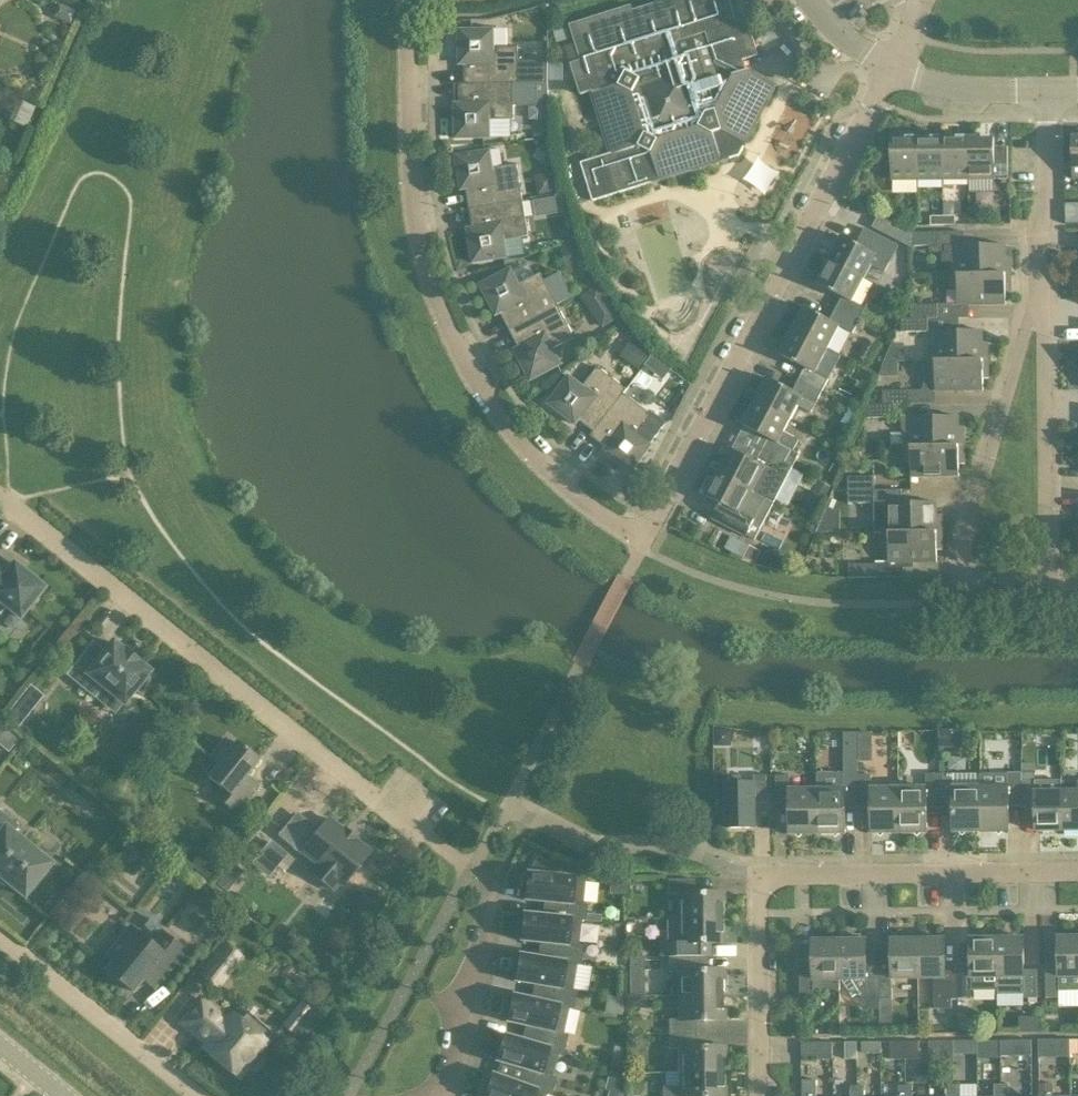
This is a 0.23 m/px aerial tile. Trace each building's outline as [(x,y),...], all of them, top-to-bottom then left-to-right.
[(776,84),(748,70),(745,71),(742,60),(758,55),(747,19),(736,22),(729,0),(664,0),(662,1),(632,10),(630,5),(569,24),(580,60),(570,63),(579,94),(590,90),(591,92),(610,153),(580,163),(592,200),(622,192),(739,155),(776,84)] [(51,16),(70,23),(76,8),(57,1),(51,16)] [(565,28),(553,32),(557,42),(568,38),(565,28)] [(464,83),(459,83),(459,84),(548,83),(548,60),(518,61),(518,47),(494,47),(494,29),(458,29),(459,65),(464,65),(464,83)] [(454,138),(490,138),(490,120),(514,119),(513,106),(549,105),(548,83),(459,84),(459,103),(454,103),(454,138)] [(26,128),(35,107),(23,102),(14,123),(26,128)] [(943,179),(942,136),(917,137),(917,180),(943,179)] [(942,136),(943,179),(968,179),(968,136),(942,136)] [(968,179),(1008,179),(1007,147),(994,148),(994,136),(968,136),(968,179)] [(891,137),(891,152),(891,180),(917,180),(917,137),(891,137)] [(468,208),(522,199),(516,164),(493,168),(490,150),(455,155),(460,190),(465,189),(468,208)] [(760,158),(745,178),(764,192),(779,172),(760,158)] [(556,170),(535,175),(538,188),(540,196),(561,190),(559,182),(556,170)] [(536,218),(565,212),(563,196),(533,202),(536,218)] [(522,199),(468,208),(472,227),(466,228),(472,263),(507,257),(504,239),(528,236),(522,199)] [(931,215),(931,225),(943,225),(943,215),(931,215)] [(955,225),(955,215),(943,215),(943,225),(955,225)] [(884,233),(889,223),(878,217),(873,227),(884,233)] [(910,246),(936,246),(936,232),(910,232),(910,246)] [(842,237),(829,260),(864,278),(871,264),(885,272),(890,262),(896,250),(873,238),(866,234),(859,246),(842,237)] [(562,248),(568,266),(585,260),(578,242),(562,248)] [(1005,257),(1005,245),(942,245),(942,262),(952,262),(952,275),(1010,275),(1010,257),(1005,257)] [(817,284),(841,297),(835,308),(859,321),(865,309),(852,302),(864,278),(829,260),(817,284)] [(509,330),(557,305),(572,297),(559,272),(544,280),(540,273),(519,284),(511,268),(479,284),(495,316),(500,313),(509,330)] [(1005,292),(1011,292),(1010,275),(952,275),(952,290),(957,290),(957,305),(1005,305),(1005,292)] [(597,309),(604,305),(610,301),(599,285),(581,296),(591,313),(597,309)] [(937,304),(910,305),(910,318),(927,318),(937,318),(937,304)] [(574,337),(557,305),(509,330),(518,347),(513,350),(530,381),(561,364),(553,348),(574,337)] [(839,326),(852,333),(859,321),(835,308),(829,320),(804,307),(792,331),(827,349),(839,326)] [(927,318),(910,318),(901,318),(901,332),(927,332),(927,318)] [(935,346),(929,346),(929,361),(988,360),(988,343),(982,343),(982,330),(934,331),(935,346)] [(780,355),(804,367),(798,379),(822,392),(833,370),(820,362),(827,349),(792,331),(780,355)] [(637,345),(626,360),(639,369),(650,355),(637,345)] [(643,366),(653,373),(661,362),(653,355),(652,354),(643,366)] [(983,390),(983,378),(988,378),(988,360),(929,361),(930,376),(926,376),(921,390),(909,390),(883,391),(883,393),(876,393),(872,404),(894,404),(935,404),(935,391),(983,390)] [(623,394),(627,389),(597,367),(583,386),(568,375),(547,403),(575,425),(578,421),(593,432),(590,436),(591,437),(623,394)] [(767,378),(755,402),(790,420),(797,405),(811,413),(815,404),(822,392),(798,379),(792,391),(767,378)] [(602,452),(631,473),(652,445),(650,443),(666,422),(652,412),(651,414),(623,394),(591,437),(606,448),(602,452)] [(755,402),(743,425),(767,438),(761,450),(792,466),(799,454),(793,450),(799,440),(783,432),(790,420),(755,402)] [(867,404),(867,418),(894,418),(894,404),(872,404),(867,404)] [(905,447),(964,446),(963,429),(958,429),(958,416),(910,417),(901,417),(901,429),(905,433),(905,447)] [(964,446),(905,447),(905,462),(911,462),(911,477),(959,476),(958,464),(964,464),(964,446)] [(755,462),(730,449),(718,472),(753,491),(774,501),(792,466),(761,450),(755,462)] [(702,491),(707,494),(706,496),(719,503),(710,519),(746,537),(746,536),(754,540),(774,501),(752,491),(753,491),(718,472),(713,481),(708,479),(702,491)] [(874,476),(848,477),(848,490),(875,490),(874,476)] [(824,498),(830,486),(818,480),(812,491),(824,498)] [(848,504),(875,503),(875,490),(848,490),(848,504)] [(936,515),(936,502),(888,503),(888,517),(883,517),(883,533),(942,532),(941,515),(936,515)] [(936,562),(936,550),(942,550),(942,532),(883,533),(883,548),(888,548),(889,563),(936,562)] [(760,551),(730,535),(724,547),(725,547),(722,553),(750,564),(751,561),(754,562),(760,551)] [(0,615),(6,607),(19,618),(44,587),(13,563),(9,568),(0,560),(0,615)] [(849,564),(849,578),(875,578),(875,564),(849,564)] [(809,575),(809,566),(804,565),(800,574),(809,575)] [(114,714),(123,702),(134,689),(142,695),(149,678),(145,675),(148,671),(112,642),(104,651),(92,641),(65,675),(114,714)] [(43,696),(30,686),(4,719),(16,729),(43,696)] [(9,729),(0,722),(0,746),(9,753),(21,738),(9,729)] [(939,732),(939,751),(963,750),(963,732),(939,732)] [(843,734),(843,744),(857,744),(857,734),(843,734)] [(871,734),(859,734),(859,748),(871,748),(871,734)] [(224,739),(209,758),(218,764),(207,777),(221,788),(214,796),(233,811),(251,790),(240,781),(257,760),(235,742),(232,746),(224,739)] [(1009,831),(1008,801),(1021,801),(1021,773),(1020,773),(1020,763),(1008,763),(1008,787),(980,787),(981,831),(1009,831)] [(1061,780),(1035,780),(1035,764),(1021,764),(1021,801),(1022,809),(1035,808),(1035,831),(1062,830),(1061,791),(1061,780)] [(845,833),(845,803),(858,802),(858,775),(858,772),(817,773),(817,789),(817,833),(845,833)] [(927,832),(927,802),(940,801),(939,774),(926,774),(926,788),(899,788),(899,832),(927,832)] [(980,774),(953,775),(953,774),(939,774),(940,801),(953,801),(953,832),(981,831),(980,787),(980,774)] [(727,784),(727,828),(755,828),(754,803),(767,802),(767,775),(754,775),(754,783),(727,784)] [(858,802),(871,802),(871,833),(899,832),(899,788),(871,788),(871,775),(858,775),(858,802)] [(776,776),(776,804),(789,803),(790,834),(817,833),(817,789),(790,789),(789,776),(776,776)] [(1077,781),(1077,791),(1061,791),(1062,830),(1077,830),(1077,781)] [(50,863),(12,833),(18,826),(0,812),(0,878),(23,896),(50,863)] [(342,830),(327,818),(315,834),(304,826),(289,845),(300,855),(302,852),(315,863),(308,871),(332,890),(339,882),(342,885),(369,852),(354,840),(356,839),(343,828),(342,830)] [(554,916),(571,918),(584,919),(586,905),(572,903),(575,875),(550,873),(551,864),(535,857),(529,870),(525,870),(522,902),(555,905),(555,914),(554,916)] [(216,883),(227,892),(243,871),(233,862),(216,883)] [(667,894),(677,894),(677,918),(723,918),(723,892),(693,893),(693,879),(667,880),(667,894)] [(205,887),(195,900),(208,910),(218,897),(205,887)] [(571,918),(554,916),(555,914),(521,911),(518,942),(552,946),(550,960),(571,963),(579,963),(581,946),(568,944),(571,918)] [(667,957),(694,956),(694,943),(724,943),(723,918),(677,918),(677,942),(667,942),(667,957)] [(153,988),(183,950),(160,931),(150,944),(129,927),(105,957),(112,962),(105,970),(131,991),(141,979),(153,988)] [(841,934),(841,940),(840,940),(841,979),(862,1014),(869,1009),(879,1009),(879,999),(880,999),(880,972),(867,972),(867,940),(861,940),(861,934),(841,934)] [(1058,969),(1046,970),(1046,997),(1059,997),(1059,990),(1077,990),(1077,937),(1058,937),(1058,969)] [(958,971),(958,998),(971,998),(970,989),(997,989),(997,938),(970,938),(970,971),(958,971)] [(1036,970),(1024,970),(1023,938),(997,938),(997,989),(997,993),(1024,993),(1024,997),(1037,997),(1036,970)] [(880,972),(880,999),(892,999),(892,978),(919,978),(918,939),(892,939),(892,972),(880,972)] [(952,1009),(951,998),(958,998),(958,971),(946,971),(945,939),(918,939),(919,978),(934,978),(934,1009),(952,1009)] [(814,1000),(814,991),(840,990),(839,979),(841,979),(840,940),(813,940),(814,973),(801,973),(801,1000),(814,1000)] [(224,941),(196,974),(217,991),(244,958),(224,941)] [(505,994),(563,1006),(572,1008),(575,990),(566,989),(571,963),(550,960),(512,954),(508,985),(505,994)] [(677,995),(724,995),(724,969),(694,970),(694,956),(667,957),(667,971),(677,971),(677,995)] [(630,977),(630,995),(644,995),(644,977),(630,977)] [(496,1032),(554,1050),(562,1052),(566,1034),(557,1032),(563,1006),(505,994),(496,1032)] [(668,1034),(695,1034),(695,1020),(724,1020),(724,995),(677,995),(678,1019),(668,1019),(668,1034)] [(607,996),(605,1013),(623,1016),(625,998),(607,996)] [(236,1076),(264,1041),(271,1032),(247,1012),(240,1022),(232,1015),(226,1022),(199,1001),(182,1022),(208,1044),(204,1049),(236,1076)] [(305,1006),(287,1030),(301,1041),(320,1017),(305,1006)] [(485,1073),(541,1092),(550,1095),(555,1077),(547,1075),(554,1050),(496,1032),(488,1064),(485,1073)] [(678,1072),(725,1072),(725,1047),(695,1047),(695,1034),(668,1034),(668,1049),(678,1048),(678,1072)] [(1039,1040),(1039,1057),(1072,1057),(1071,1039),(1039,1040)] [(979,1040),(967,1041),(967,1056),(979,1055),(979,1049),(979,1040)] [(979,1049),(997,1049),(997,1040),(979,1040),(979,1049)] [(1002,1040),(1003,1057),(1034,1057),(1034,1040),(1002,1040)] [(891,1042),(891,1060),(905,1060),(905,1041),(891,1042)] [(919,1041),(905,1041),(905,1060),(919,1059),(919,1041)] [(939,1041),(928,1041),(928,1054),(939,1054),(939,1041)] [(834,1060),(833,1042),(802,1043),(802,1057),(818,1057),(818,1061),(834,1060)] [(857,1059),(857,1042),(845,1043),(845,1059),(857,1059)] [(881,1053),(880,1042),(861,1042),(862,1054),(881,1053)] [(622,1064),(625,1049),(615,1047),(612,1062),(622,1064)] [(604,1090),(609,1091),(607,1095),(622,1095),(623,1095),(622,1075),(610,1071),(604,1090)] [(662,1086),(662,1095),(725,1095),(725,1072),(678,1072),(678,1086),(662,1086)] [(541,1092),(485,1073),(477,1095),(540,1095),(541,1092)] [(818,1080),(804,1080),(804,1095),(818,1095),(818,1080)]
